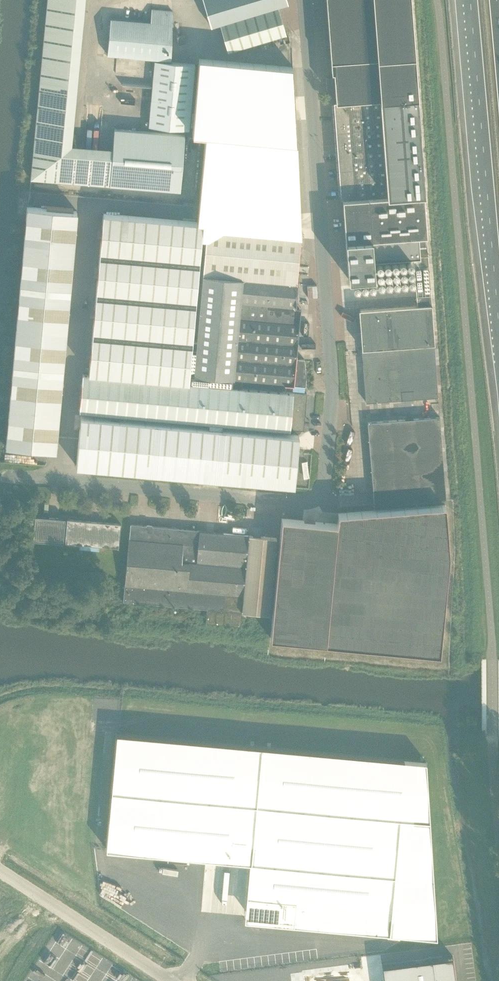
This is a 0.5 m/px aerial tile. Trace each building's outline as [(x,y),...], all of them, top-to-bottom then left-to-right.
[(31,178),(110,185),(110,184),(112,165),(114,146),(72,142),(86,0),(48,0),(31,178)] [(287,0),(203,0),(211,26),(220,23),(229,51),(287,33),(279,6),(288,3),(287,0)] [(336,98),(417,92),(410,0),(326,0),(332,70),(334,70),(334,77),(327,78),(327,90),(335,89),(336,98)] [(171,44),(172,11),(151,9),(150,22),(111,18),(107,55),(155,59),(150,110),(149,126),(188,130),(195,64),(170,62),(170,60),(171,60),(171,44)] [(177,37),(180,45),(187,42),(185,34),(177,37)] [(199,58),(192,133),(205,134),(197,222),(202,222),(201,238),(206,238),(222,229),(301,235),(302,235),(293,67),(199,58)] [(422,167),(417,92),(336,98),(336,100),(337,100),(337,101),(335,101),(334,101),(339,173),(422,167)] [(185,135),(115,129),(114,146),(112,165),(110,184),(180,191),(185,135)] [(422,167),(339,173),(341,198),(343,197),(347,248),(427,242),(422,167)] [(6,445),(56,450),(77,211),(27,206),(6,445)] [(189,376),(189,375),(201,238),(202,222),(197,222),(103,214),(89,367),(189,376)] [(189,375),(189,376),(233,381),(233,379),(292,384),(293,384),(295,358),(299,323),(297,323),(299,307),(295,307),(301,235),(222,229),(206,238),(194,375),(189,375)] [(414,272),(416,303),(431,302),(427,242),(347,248),(349,278),(374,276),(373,257),(413,254),(414,272)] [(431,302),(416,303),(417,305),(360,309),(367,402),(438,397),(431,302)] [(80,416),(76,466),(295,485),(299,435),(226,429),(227,423),(289,428),(304,429),(307,394),(292,392),(232,387),(233,381),(189,376),(89,367),(88,375),(82,374),(79,410),(209,421),(209,427),(80,416)] [(367,422),(374,505),(445,499),(439,417),(367,422)] [(450,554),(446,505),(339,513),(338,523),(282,518),(271,638),(440,654),(450,554)] [(65,543),(118,547),(120,523),(67,519),(66,530),(64,530),(65,518),(35,515),(33,540),(63,543),(64,533),(65,533),(65,543)] [(276,538),(130,524),(129,524),(122,601),(207,609),(205,623),(240,626),(242,612),(269,614),(276,538)] [(117,733),(106,848),(250,861),(247,896),(251,896),(249,915),(269,917),(292,919),(292,923),(437,936),(426,761),(117,733)] [(383,964),(385,980),(456,980),(453,955),(383,964)]
